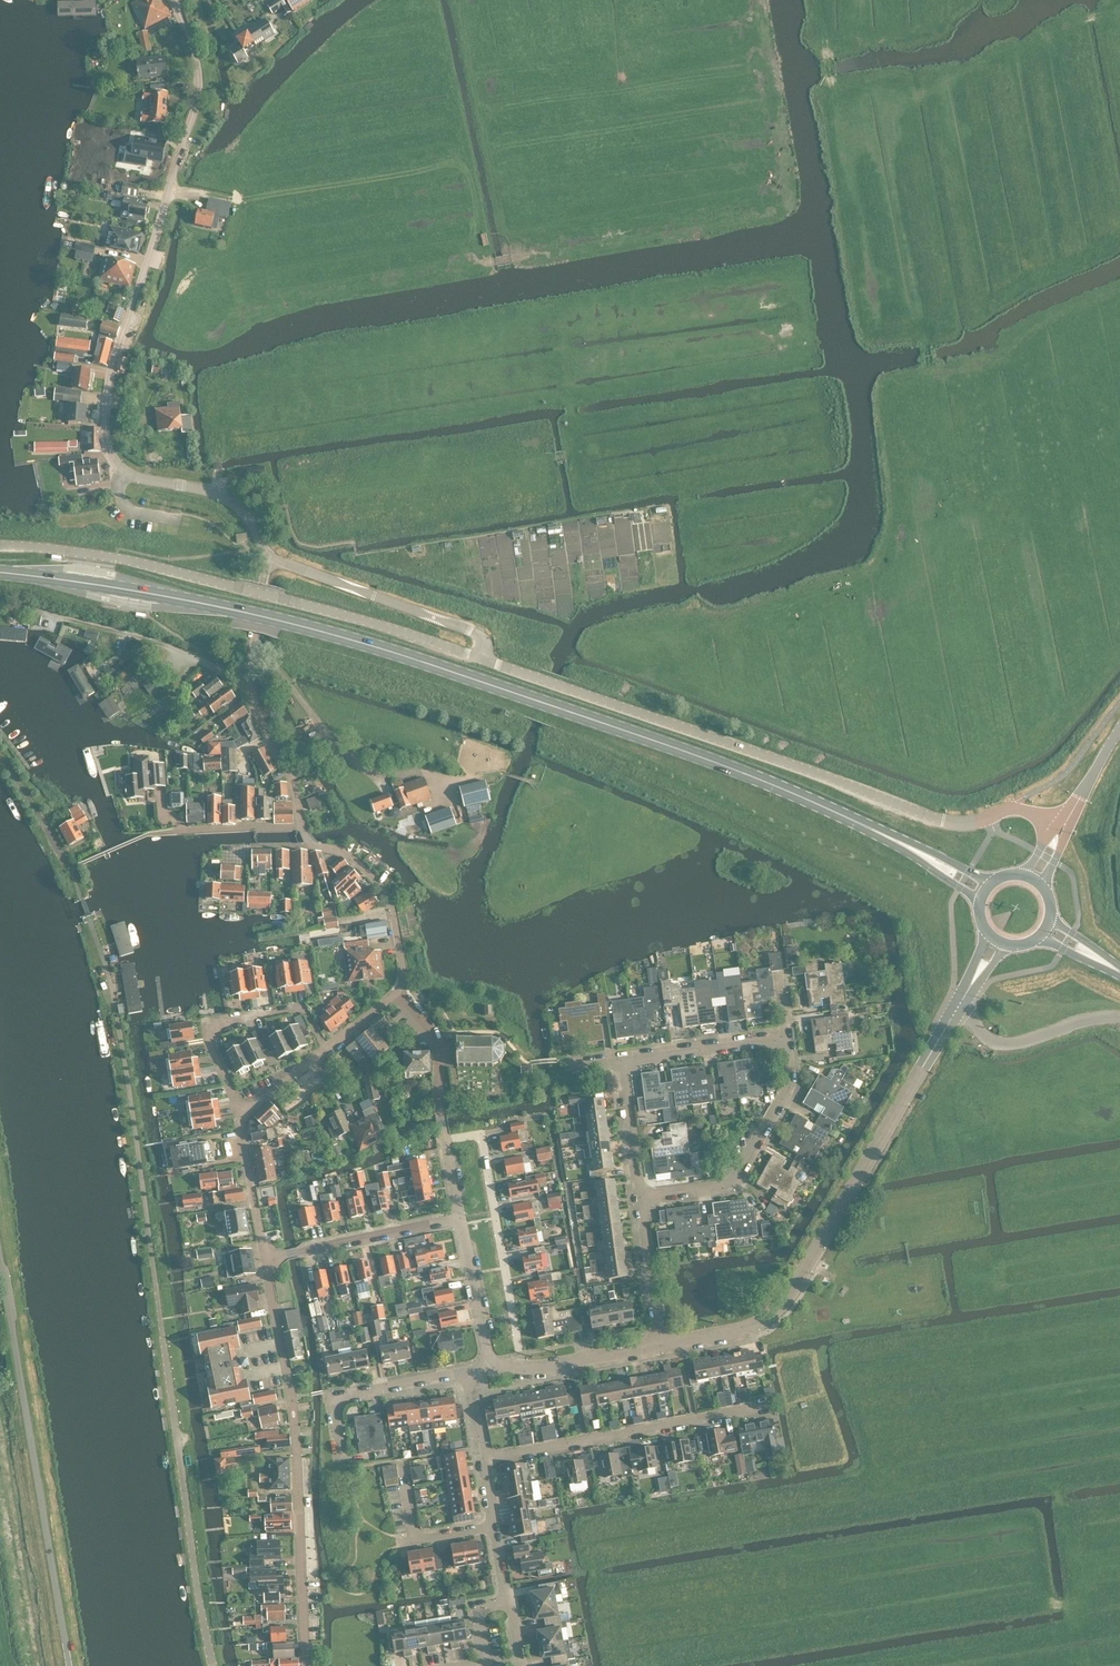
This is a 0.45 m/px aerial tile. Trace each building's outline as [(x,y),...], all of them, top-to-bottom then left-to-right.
[(94,16),(94,0),(80,0),(80,1),(55,1),(55,17),(94,16)] [(171,16),(164,0),(138,0),(131,3),(145,29),(171,16)] [(286,5),(282,0),(276,0),(267,6),(272,14),(279,9),(286,5)] [(283,29),(274,14),(255,26),(256,28),(245,35),(248,40),(239,46),(247,58),(256,52),(252,46),(263,39),(262,38),(271,32),(273,35),(283,29)] [(142,52),(151,50),(147,31),(138,32),(142,52)] [(139,77),(166,75),(165,57),(137,60),(138,71),(137,71),(137,73),(138,73),(139,77)] [(151,90),(165,89),(164,82),(150,83),(151,90)] [(153,99),(152,114),(142,113),(141,122),(165,124),(168,93),(144,91),(143,98),(153,99)] [(128,146),(125,162),(146,166),(148,159),(162,162),(166,142),(135,137),(133,147),(128,146)] [(120,182),(118,192),(122,193),(138,196),(140,185),(120,182)] [(118,192),(108,191),(106,199),(121,201),(122,193),(118,192)] [(147,207),(137,205),(138,199),(124,197),(121,217),(145,221),(146,212),(148,213),(149,207),(147,207)] [(198,210),(195,224),(212,227),(213,219),(218,220),(219,215),(220,215),(227,217),(229,204),(217,201),(210,199),(207,212),(198,210)] [(136,257),(142,237),(110,227),(103,246),(136,257)] [(93,254),(95,246),(76,242),(74,250),(93,254)] [(103,257),(99,272),(97,280),(117,284),(130,287),(135,264),(103,257)] [(119,322),(124,307),(110,302),(106,312),(110,313),(108,318),(119,322)] [(88,318),(83,318),(74,316),(73,316),(61,315),(60,325),(82,328),(86,328),(88,318)] [(101,333),(100,336),(113,340),(113,337),(116,338),(120,326),(104,321),(100,333),(101,333)] [(107,366),(113,345),(113,342),(112,342),(113,340),(100,336),(99,338),(97,349),(89,347),(90,342),(57,337),(54,359),(74,362),(75,355),(94,358),(93,362),(107,366)] [(125,372),(128,359),(120,357),(116,370),(125,372)] [(71,372),(72,363),(58,361),(56,372),(62,372),(62,371),(71,372)] [(151,372),(162,373),(163,364),(152,363),(151,372)] [(87,390),(90,370),(75,368),(72,388),(87,390)] [(53,400),(80,403),(81,391),(54,388),(53,400)] [(182,433),(192,432),(190,415),(181,416),(179,402),(167,403),(168,408),(156,409),(158,431),(182,429),(182,433)] [(85,423),(86,406),(61,404),(61,412),(68,412),(68,422),(85,423)] [(100,451),(100,439),(100,428),(88,428),(88,451),(100,451)] [(34,442),(34,451),(68,451),(68,442),(34,442)] [(76,480),(76,484),(100,482),(98,459),(83,461),(82,454),(59,457),(59,466),(70,465),(69,463),(74,463),(75,471),(70,472),(70,481),(76,480)] [(247,469),(248,478),(266,475),(264,466),(247,469)] [(20,612),(18,619),(25,620),(26,614),(20,612)] [(25,640),(26,629),(0,627),(0,638),(25,640)] [(35,648),(64,664),(72,650),(60,643),(56,649),(49,645),(51,642),(41,636),(35,648)] [(67,671),(84,698),(94,692),(78,664),(67,671)] [(116,667),(106,674),(108,678),(119,672),(116,667)] [(201,682),(190,690),(196,697),(200,694),(206,701),(210,698),(224,688),(216,678),(204,687),(201,682)] [(201,715),(211,708),(214,713),(235,697),(228,687),(207,703),(206,702),(197,709),(192,712),(186,715),(189,720),(195,717),(195,716),(200,713),(201,715)] [(108,718),(120,710),(111,696),(99,704),(108,718)] [(220,718),(227,728),(248,713),(240,703),(220,718)] [(244,745),(249,742),(250,743),(261,737),(249,716),(233,725),(244,745)] [(200,738),(203,743),(204,744),(214,736),(210,730),(200,738)] [(221,744),(208,745),(209,757),(221,756),(221,750),(221,744)] [(264,748),(252,755),(253,756),(250,758),(253,763),(255,761),(264,777),(276,770),(264,748)] [(221,757),(237,757),(237,749),(221,750),(221,756),(221,757)] [(127,787),(128,799),(143,798),(142,791),(147,790),(147,788),(165,786),(163,764),(149,765),(148,758),(144,759),(143,756),(133,757),(134,770),(119,771),(120,787),(127,787)] [(222,772),(235,772),(238,772),(237,757),(221,757),(222,772)] [(220,759),(204,760),(205,770),(221,769),(220,759)] [(388,794),(371,800),(375,813),(393,806),(392,805),(399,803),(401,809),(410,806),(431,798),(424,777),(403,785),(402,781),(392,784),(395,793),(389,795),(388,794)] [(459,787),(464,806),(490,800),(485,780),(459,787)] [(287,783),(274,784),(275,798),(276,798),(276,801),(284,800),(284,797),(288,797),(287,783)] [(235,798),(241,798),(241,820),(254,820),(254,788),(255,788),(255,785),(235,785),(235,798)] [(187,823),(204,822),(203,804),(193,804),(192,798),(183,799),(183,793),(180,790),(171,790),(169,793),(169,804),(172,807),(181,807),(183,804),(186,804),(187,823)] [(263,791),(256,791),(257,820),(272,819),(272,799),(263,799),(263,791)] [(309,810),(320,806),(319,801),(329,797),(326,793),(306,800),(309,810)] [(206,824),(219,824),(219,794),(211,794),(211,797),(207,797),(206,824)] [(222,800),(222,807),(223,824),(235,824),(234,800),(222,800)] [(274,804),(274,822),(275,824),(293,823),(292,803),(274,804)] [(425,816),(431,834),(456,824),(450,807),(425,816)] [(481,809),(468,812),(470,824),(484,821),(481,809)] [(83,838),(77,826),(87,821),(82,811),(71,816),(74,820),(60,827),(69,845),(83,838)] [(252,850),(252,870),(259,870),(259,874),(266,874),(266,870),(271,870),(271,850),(252,850)] [(289,850),(276,851),(277,876),(282,876),(282,870),(289,869),(289,850)] [(307,851),(292,851),(293,885),(295,885),(295,886),(313,885),(312,867),(308,866),(307,851)] [(329,873),(327,871),(321,852),(311,853),(320,879),(324,878),(329,894),(335,892),(329,873)] [(348,866),(341,857),(329,866),(331,868),(327,871),(329,873),(334,880),(338,877),(337,875),(348,866)] [(234,866),(221,865),(220,880),(233,881),(233,880),(239,880),(240,867),(234,867),(234,866)] [(360,889),(354,883),(359,878),(349,867),(332,883),(338,898),(340,896),(342,893),(343,894),(344,893),(350,899),(360,889)] [(220,900),(244,902),(245,887),(221,885),(221,886),(207,885),(206,899),(220,900)] [(362,894),(354,899),(362,913),(378,904),(371,891),(363,896),(362,894)] [(248,903),(267,904),(271,904),(271,893),(248,892),(248,903)] [(280,913),(292,913),(293,899),(280,899),(280,913)] [(351,899),(339,903),(341,908),(353,904),(351,899)] [(321,909),(325,929),(339,927),(335,907),(321,909)] [(385,920),(365,923),(366,928),(357,929),(357,935),(366,934),(367,939),(387,936),(385,920)] [(121,956),(133,952),(124,922),(111,926),(121,956)] [(783,937),(785,945),(792,944),(791,936),(783,937)] [(331,938),(318,940),(319,947),(332,945),(343,943),(343,937),(331,938)] [(368,945),(344,949),(348,982),(383,977),(379,950),(369,952),(368,945)] [(795,947),(791,948),(786,948),(788,962),(797,960),(795,947)] [(767,999),(775,997),(771,971),(782,970),(780,952),(768,954),(770,968),(756,970),(757,980),(741,982),(746,1019),(763,1017),(761,1002),(767,1001),(767,999)] [(308,970),(306,961),(291,963),(295,991),(302,990),(301,984),(311,983),(309,970),(308,970)] [(120,965),(129,1013),(142,1011),(134,962),(120,965)] [(803,964),(803,967),(807,991),(810,991),(810,990),(844,985),(841,962),(824,964),(825,971),(818,972),(816,962),(803,964)] [(295,991),(291,963),(276,965),(277,975),(276,975),(278,988),(288,987),(288,992),(295,991)] [(669,967),(658,969),(660,980),(671,978),(669,967)] [(262,977),(261,968),(245,970),(250,998),(257,997),(256,991),(265,990),(264,977),(262,977)] [(727,1005),(729,1022),(746,1019),(741,982),(725,984),(723,972),(721,973),(720,969),(715,970),(716,973),(717,980),(717,985),(718,985),(720,998),(732,997),(733,1004),(727,1005)] [(250,998),(245,970),(230,972),(232,982),(230,982),(232,995),(242,994),(243,999),(250,998)] [(658,974),(649,975),(650,983),(659,981),(658,974)] [(711,999),(719,998),(720,998),(718,985),(717,985),(717,980),(710,981),(710,979),(694,982),(695,988),(700,1026),(716,1023),(714,1007),(712,1007),(711,999)] [(683,1028),(695,1026),(700,1026),(695,988),(672,991),(670,980),(661,982),(664,1005),(679,1003),(683,1028)] [(809,1007),(822,1006),(821,999),(829,998),(831,1011),(847,1008),(844,985),(810,990),(810,991),(812,1006),(809,1007)] [(645,997),(628,999),(633,1037),(650,1034),(648,1018),(654,1017),(653,1010),(660,1009),(657,986),(643,988),(645,997)] [(604,1041),(602,1025),(595,1025),(594,1017),(607,1016),(604,996),(604,994),(597,995),(598,1003),(582,1006),(581,1001),(564,1003),(565,1008),(558,1009),(559,1015),(559,1016),(560,1021),(559,1022),(567,1021),(568,1032),(561,1033),(563,1046),(571,1045),(570,1042),(586,1040),(587,1043),(587,1040),(603,1038),(603,1041),(604,1041)] [(330,1032),(348,1018),(345,1013),(354,1006),(345,995),(344,996),(338,997),(337,996),(330,1002),(333,1007),(319,1018),(330,1032)] [(614,1023),(617,1039),(633,1037),(628,999),(609,1002),(608,996),(604,996),(607,1016),(608,1023),(607,1024),(608,1024),(614,1023)] [(850,1032),(847,1008),(831,1011),(832,1017),(811,1020),(811,1021),(814,1020),(816,1036),(813,1036),(813,1037),(850,1032)] [(381,1014),(369,1024),(372,1028),(375,1032),(387,1022),(381,1014)] [(307,1045),(301,1033),(308,1030),(301,1015),(294,1018),(297,1025),(283,1031),(292,1051),(307,1045)] [(161,1050),(182,1047),(181,1040),(194,1038),(191,1023),(169,1026),(171,1041),(160,1043),(161,1050)] [(265,1045),(271,1042),(278,1058),(292,1051),(283,1031),(268,1038),(262,1027),(258,1029),(265,1045)] [(347,1050),(347,1051),(359,1065),(361,1063),(369,1057),(372,1061),(389,1048),(375,1032),(372,1028),(356,1040),(348,1047),(350,1048),(347,1050)] [(250,1066),(253,1065),(255,1068),(263,1064),(262,1061),(265,1059),(259,1047),(265,1045),(258,1029),(251,1032),(255,1039),(241,1046),(250,1066)] [(815,1054),(828,1052),(828,1045),(836,1044),(837,1057),(854,1055),(850,1032),(813,1037),(816,1037),(818,1053),(815,1053),(815,1054)] [(457,1039),(457,1038),(457,1047),(455,1047),(455,1048),(457,1048),(457,1055),(455,1055),(455,1057),(457,1057),(457,1065),(458,1065),(458,1066),(459,1066),(459,1065),(464,1065),(464,1066),(465,1066),(465,1065),(471,1065),(471,1066),(472,1066),(472,1065),(478,1065),(478,1066),(480,1066),(480,1065),(486,1065),(486,1066),(487,1066),(487,1065),(493,1065),(493,1066),(494,1066),(494,1065),(500,1062),(501,1063),(502,1063),(501,1062),(504,1056),(505,1056),(506,1055),(504,1054),(504,1048),(505,1047),(504,1046),(503,1047),(499,1042),(500,1041),(499,1041),(499,1042),(493,1038),(493,1037),(492,1037),(492,1038),(486,1038),(486,1037),(485,1037),(485,1038),(479,1038),(479,1037),(478,1037),(478,1038),(472,1038),(472,1037),(470,1037),(470,1038),(465,1038),(465,1037),(463,1037),(463,1038),(458,1038),(458,1037),(457,1037),(457,1039)] [(225,1063),(231,1061),(237,1072),(239,1071),(241,1074),(249,1070),(248,1067),(250,1066),(241,1046),(228,1052),(225,1044),(218,1047),(225,1063)] [(168,1056),(171,1070),(171,1071),(198,1067),(197,1060),(192,1060),(190,1051),(178,1053),(178,1054),(168,1056)] [(429,1052),(404,1053),(405,1073),(406,1078),(410,1078),(410,1073),(430,1073),(429,1052)] [(380,1099),(372,1062),(372,1061),(369,1057),(361,1063),(369,1101),(380,1099)] [(752,1072),(751,1059),(734,1061),(739,1098),(762,1095),(759,1071),(752,1072)] [(716,1101),(739,1098),(734,1061),(717,1063),(719,1077),(723,1076),(724,1084),(713,1086),(716,1101)] [(706,1077),(704,1065),(688,1067),(693,1105),(716,1101),(713,1086),(712,1076),(706,1077)] [(198,1067),(171,1071),(173,1086),(183,1085),(183,1086),(196,1084),(194,1075),(199,1074),(198,1067)] [(688,1067),(671,1070),(672,1083),(666,1083),(666,1084),(667,1092),(670,1115),(671,1122),(678,1121),(677,1116),(676,1107),(693,1105),(688,1067)] [(811,1088),(814,1089),(844,1107),(855,1087),(853,1086),(857,1079),(845,1073),(838,1069),(831,1070),(827,1078),(819,1074),(811,1088)] [(660,1085),(658,1072),(641,1074),(646,1111),(665,1109),(666,1115),(670,1115),(667,1092),(666,1084),(660,1085)] [(776,1091),(774,1077),(765,1078),(767,1092),(776,1091)] [(401,1080),(393,1081),(394,1089),(401,1089),(401,1080)] [(833,1127),(844,1107),(814,1089),(805,1104),(803,1103),(802,1104),(814,1110),(817,1105),(824,1108),(818,1119),(833,1127)] [(198,1096),(188,1098),(191,1113),(218,1109),(217,1102),(212,1103),(211,1093),(198,1095),(198,1096)] [(569,1105),(579,1103),(581,1117),(586,1116),(605,1114),(603,1099),(591,1101),(590,1095),(568,1097),(569,1105)] [(264,1124),(268,1128),(269,1130),(270,1129),(280,1119),(275,1114),(278,1111),(270,1103),(254,1118),(261,1126),(264,1124)] [(324,1119),(333,1139),(338,1136),(338,1137),(350,1131),(360,1151),(379,1143),(375,1134),(384,1130),(373,1107),(363,1112),(366,1118),(348,1126),(341,1110),(329,1116),(324,1119)] [(218,1109),(191,1113),(193,1128),(202,1127),(203,1128),(216,1126),(214,1116),(219,1115),(218,1109)] [(316,1113),(305,1116),(308,1125),(319,1122),(316,1113)] [(586,1116),(588,1130),(607,1128),(605,1114),(586,1116)] [(808,1121),(796,1114),(796,1115),(798,1117),(791,1130),(788,1128),(788,1129),(821,1147),(833,1127),(818,1119),(811,1131),(804,1127),(808,1121)] [(709,1124),(716,1123),(715,1115),(707,1116),(709,1124)] [(261,1126),(254,1118),(250,1122),(254,1141),(268,1138),(268,1141),(275,1139),(277,1148),(283,1147),(281,1138),(277,1139),(275,1129),(269,1130),(268,1128),(264,1124),(261,1126)] [(521,1148),(520,1143),(527,1141),(524,1122),(510,1124),(512,1133),(508,1134),(509,1135),(500,1137),(502,1151),(521,1148)] [(650,1142),(652,1158),(690,1153),(686,1122),(669,1125),(670,1132),(662,1133),(663,1140),(650,1142)] [(588,1130),(590,1144),(608,1141),(607,1128),(588,1130)] [(797,1155),(795,1160),(809,1168),(821,1147),(788,1129),(790,1130),(782,1145),(779,1143),(779,1144),(797,1155)] [(211,1141),(170,1148),(174,1167),(193,1164),(193,1169),(202,1168),(202,1163),(214,1160),(211,1141)] [(586,1159),(592,1158),(610,1155),(608,1141),(590,1144),(584,1145),(585,1145),(576,1146),(577,1151),(585,1150),(586,1159)] [(341,1154),(337,1144),(331,1147),(336,1157),(341,1154)] [(255,1162),(272,1158),(270,1147),(253,1151),(255,1162)] [(536,1150),(538,1162),(552,1159),(550,1147),(536,1150)] [(703,1151),(705,1161),(712,1160),(711,1150),(703,1151)] [(657,1181),(697,1176),(696,1169),(692,1169),(690,1153),(652,1158),(655,1175),(656,1175),(657,1181)] [(607,1176),(606,1171),(612,1170),(610,1155),(592,1158),(594,1171),(589,1171),(590,1179),(607,1176)] [(795,1160),(788,1171),(781,1168),(784,1162),(773,1155),(772,1156),(775,1157),(767,1171),(764,1169),(797,1188),(800,1183),(804,1182),(806,1178),(805,1175),(807,1172),(817,1178),(819,1174),(809,1168),(795,1160)] [(522,1157),(504,1160),(507,1176),(525,1173),(523,1164),(529,1163),(528,1157),(522,1158),(522,1157)] [(272,1158),(255,1162),(257,1172),(274,1169),(272,1158)] [(410,1168),(412,1176),(428,1173),(426,1159),(387,1167),(388,1172),(410,1168)] [(274,1169),(257,1172),(259,1183),(277,1180),(274,1169)] [(785,1209),(797,1188),(764,1169),(764,1170),(767,1171),(759,1186),(756,1184),(756,1185),(767,1191),(771,1185),(778,1189),(771,1201),(785,1209)] [(361,1171),(354,1173),(357,1189),(365,1187),(361,1171)] [(218,1187),(218,1191),(218,1192),(224,1192),(234,1190),(233,1189),(238,1188),(237,1181),(233,1182),(232,1172),(217,1174),(217,1172),(199,1175),(201,1190),(218,1187)] [(387,1172),(378,1174),(381,1189),(391,1187),(387,1172)] [(399,1185),(399,1184),(413,1182),(414,1189),(414,1190),(431,1186),(428,1173),(412,1176),(398,1179),(393,1180),(394,1186),(399,1185)] [(538,1191),(537,1185),(546,1183),(544,1174),(525,1177),(526,1181),(509,1185),(511,1197),(529,1194),(529,1193),(538,1191)] [(598,1197),(616,1195),(614,1181),(596,1183),(598,1197)] [(332,1198),(336,1197),(341,1196),(339,1185),(330,1187),(332,1198)] [(414,1189),(401,1192),(396,1193),(397,1199),(416,1195),(417,1203),(433,1200),(431,1186),(414,1190),(414,1189)] [(225,1199),(226,1203),(244,1200),(242,1189),(238,1189),(238,1188),(233,1189),(234,1190),(224,1192),(218,1192),(218,1191),(216,1192),(209,1193),(209,1190),(202,1192),(203,1197),(209,1196),(209,1199),(218,1198),(218,1200),(225,1199)] [(386,1191),(371,1194),(375,1213),(389,1210),(387,1201),(389,1200),(386,1191)] [(581,1200),(590,1198),(589,1192),(580,1193),(581,1200)] [(558,1203),(562,1202),(560,1193),(546,1195),(548,1205),(554,1203),(555,1209),(560,1208),(558,1203)] [(183,1196),(184,1208),(202,1206),(201,1194),(183,1196)] [(338,1202),(331,1203),(329,1194),(320,1196),(326,1223),(340,1220),(339,1214),(342,1214),(341,1211),(340,1211),(338,1202)] [(616,1195),(598,1197),(599,1211),(618,1208),(616,1195)] [(362,1196),(346,1200),(350,1218),(364,1215),(363,1206),(364,1206),(362,1196)] [(729,1201),(734,1239),(757,1236),(755,1220),(753,1207),(747,1208),(746,1199),(745,1199),(746,1202),(730,1204),(729,1201)] [(722,1224),(709,1226),(711,1242),(734,1239),(729,1201),(729,1205),(713,1207),(713,1203),(712,1204),(714,1217),(721,1216),(722,1224)] [(533,1213),(538,1212),(536,1202),(531,1203),(531,1202),(513,1206),(516,1222),(534,1218),(533,1213)] [(696,1227),(695,1219),(701,1218),(700,1205),(699,1205),(699,1208),(684,1210),(683,1207),(688,1245),(711,1242),(709,1226),(696,1227)] [(314,1207),(298,1210),(302,1229),(316,1226),(314,1217),(316,1216),(314,1207)] [(659,1248),(688,1245),(683,1207),(683,1211),(667,1213),(667,1209),(666,1209),(666,1210),(660,1211),(661,1223),(675,1222),(676,1230),(657,1232),(659,1248)] [(618,1208),(599,1211),(601,1224),(619,1222),(618,1208)] [(246,1210),(225,1213),(229,1238),(250,1234),(246,1210)] [(539,1243),(537,1232),(542,1232),(542,1229),(544,1229),(543,1222),(541,1223),(541,1222),(534,1223),(535,1227),(517,1230),(520,1246),(539,1243)] [(619,1222),(601,1224),(603,1238),(621,1235),(619,1222)] [(763,1237),(777,1235),(770,1223),(761,1224),(763,1237)] [(406,1238),(407,1245),(416,1243),(417,1246),(428,1244),(426,1234),(406,1238)] [(621,1235),(603,1238),(605,1251),(623,1249),(621,1235)] [(565,1236),(554,1237),(556,1245),(567,1243),(565,1236)] [(427,1261),(445,1257),(442,1245),(425,1249),(415,1251),(417,1259),(426,1257),(427,1261)] [(541,1254),(545,1254),(544,1247),(534,1249),(536,1254),(522,1257),(526,1273),(544,1270),(541,1254)] [(211,1249),(197,1251),(198,1259),(213,1257),(211,1249)] [(251,1249),(224,1254),(226,1266),(253,1261),(251,1249)] [(605,1251),(607,1265),(625,1262),(623,1249),(605,1251)] [(401,1271),(407,1269),(410,1268),(407,1253),(398,1255),(401,1271)] [(392,1256),(380,1258),(384,1276),(378,1277),(381,1288),(391,1286),(389,1275),(396,1274),(392,1256)] [(226,1266),(228,1278),(255,1274),(253,1261),(226,1266)] [(367,1280),(372,1279),(368,1261),(356,1264),(360,1281),(354,1282),(357,1294),(370,1292),(367,1280)] [(627,1276),(625,1262),(607,1265),(609,1279),(627,1276)] [(432,1283),(450,1279),(447,1267),(430,1271),(428,1265),(417,1268),(419,1278),(430,1276),(432,1283)] [(346,1284),(350,1283),(346,1266),(334,1268),(338,1286),(339,1286),(341,1296),(348,1294),(346,1284)] [(599,1266),(590,1267),(584,1268),(585,1275),(591,1274),(600,1273),(599,1266)] [(407,1269),(401,1271),(403,1280),(411,1278),(410,1275),(408,1275),(407,1269)] [(325,1289),(329,1288),(325,1270),(313,1273),(317,1291),(318,1290),(319,1298),(326,1296),(325,1289)] [(553,1287),(552,1281),(550,1273),(539,1275),(540,1281),(528,1283),(531,1300),(549,1296),(548,1288),(553,1287)] [(255,1284),(226,1290),(228,1306),(240,1304),(241,1314),(258,1311),(256,1301),(258,1301),(255,1284)] [(427,1306),(436,1304),(454,1301),(452,1289),(434,1292),(433,1287),(422,1289),(424,1300),(426,1299),(427,1306)] [(309,1303),(312,1315),(323,1312),(320,1300),(309,1303)] [(630,1302),(616,1305),(620,1323),(634,1320),(630,1302)] [(397,1317),(408,1315),(406,1303),(395,1305),(397,1317)] [(407,1305),(409,1314),(422,1311),(421,1303),(407,1305)] [(383,1305),(371,1307),(373,1322),(385,1319),(383,1305)] [(616,1305),(603,1307),(606,1325),(620,1323),(616,1305)] [(533,1311),(535,1325),(567,1319),(572,1318),(570,1310),(558,1312),(555,1310),(555,1307),(533,1311)] [(583,1315),(585,1325),(591,1324),(592,1328),(606,1325),(603,1307),(589,1310),(589,1307),(582,1308),(583,1315)] [(441,1326),(459,1323),(456,1311),(439,1314),(438,1309),(426,1311),(429,1322),(440,1319),(441,1326)] [(282,1313),(283,1319),(300,1316),(299,1310),(282,1313)] [(359,1313),(353,1314),(355,1325),(361,1324),(359,1313)] [(583,1315),(573,1317),(576,1331),(583,1330),(582,1326),(585,1325),(583,1315)] [(283,1319),(285,1326),(301,1323),(300,1316),(283,1319)] [(329,1330),(326,1316),(317,1318),(320,1332),(329,1330)] [(570,1333),(576,1331),(573,1317),(572,1318),(567,1319),(535,1325),(538,1338),(554,1335),(553,1328),(568,1325),(570,1333)] [(379,1335),(377,1322),(370,1323),(373,1337),(379,1335)] [(209,1389),(213,1408),(227,1404),(227,1406),(236,1404),(236,1403),(239,1402),(240,1407),(249,1405),(248,1401),(250,1400),(246,1381),(242,1382),(240,1368),(249,1367),(247,1360),(238,1362),(235,1348),(239,1347),(236,1329),(233,1329),(232,1323),(223,1325),(225,1331),(221,1332),(221,1330),(212,1332),(212,1333),(198,1336),(202,1355),(205,1354),(207,1364),(205,1364),(208,1378),(209,1378),(212,1388),(209,1389)] [(289,1360),(303,1357),(301,1347),(303,1346),(302,1342),(300,1343),(299,1338),(304,1337),(301,1323),(285,1326),(286,1333),(284,1333),(289,1360)] [(368,1327),(359,1329),(362,1343),(370,1342),(368,1327)] [(329,1332),(331,1343),(333,1351),(338,1350),(337,1342),(336,1342),(335,1330),(329,1332)] [(387,1340),(389,1346),(381,1348),(384,1364),(397,1361),(394,1345),(395,1345),(393,1339),(391,1331),(386,1332),(387,1340)] [(450,1350),(464,1347),(461,1332),(437,1336),(437,1334),(430,1335),(433,1350),(440,1348),(440,1353),(450,1351),(450,1350)] [(394,1345),(397,1361),(411,1359),(408,1343),(395,1345),(394,1345)] [(764,1375),(761,1356),(754,1358),(753,1351),(749,1352),(748,1350),(740,1351),(740,1354),(741,1353),(745,1376),(745,1379),(764,1375)] [(366,1351),(353,1353),(356,1370),(370,1367),(366,1351)] [(733,1375),(736,1374),(736,1377),(745,1376),(741,1353),(740,1354),(740,1351),(740,1354),(729,1356),(733,1375)] [(343,1372),(356,1370),(353,1353),(339,1356),(343,1372)] [(329,1375),(343,1372),(339,1356),(326,1359),(329,1375)] [(729,1356),(717,1358),(721,1377),(733,1375),(729,1356)] [(688,1370),(690,1385),(697,1383),(697,1381),(709,1379),(705,1360),(706,1360),(705,1358),(697,1359),(697,1362),(693,1363),(694,1369),(688,1370)] [(717,1358),(706,1360),(705,1360),(709,1379),(721,1377),(717,1358)] [(669,1390),(669,1389),(684,1387),(680,1368),(671,1370),(670,1364),(663,1365),(665,1373),(669,1390)] [(654,1375),(657,1394),(670,1391),(669,1389),(669,1390),(665,1373),(654,1375)] [(642,1377),(645,1396),(657,1394),(654,1375),(642,1377)] [(645,1396),(642,1377),(636,1378),(630,1379),(634,1398),(645,1396)] [(595,1386),(594,1379),(587,1380),(588,1385),(579,1387),(583,1406),(597,1403),(598,1403),(595,1386)] [(618,1382),(622,1400),(634,1398),(630,1379),(624,1380),(624,1381),(618,1382)] [(606,1384),(610,1403),(622,1400),(618,1382),(606,1384)] [(606,1384),(595,1386),(598,1403),(597,1403),(598,1405),(610,1403),(606,1384)] [(552,1387),(556,1407),(568,1405),(569,1408),(570,1407),(571,1414),(578,1412),(577,1406),(576,1406),(573,1392),(566,1393),(565,1387),(560,1388),(560,1385),(552,1387)] [(546,1391),(541,1391),(544,1410),(556,1407),(552,1387),(545,1388),(546,1391)] [(740,1404),(750,1402),(747,1388),(737,1390),(740,1404)] [(545,1415),(544,1410),(541,1391),(534,1393),(533,1390),(529,1391),(533,1412),(534,1417),(545,1415)] [(521,1414),(522,1420),(534,1417),(533,1412),(529,1391),(524,1392),(524,1395),(517,1396),(521,1414)] [(724,1392),(727,1407),(733,1405),(730,1391),(724,1392)] [(727,1407),(724,1392),(717,1394),(720,1408),(727,1407)] [(512,1394),(505,1396),(509,1416),(521,1414),(517,1396),(513,1397),(512,1394)] [(485,1409),(488,1426),(501,1424),(503,1418),(509,1416),(505,1396),(497,1397),(498,1400),(493,1401),(494,1407),(485,1409)] [(464,1418),(462,1404),(455,1405),(454,1399),(454,1398),(442,1400),(445,1421),(464,1418)] [(442,1400),(430,1402),(434,1430),(446,1428),(445,1421),(442,1400)] [(430,1402),(418,1403),(422,1432),(434,1430),(430,1402)] [(418,1403),(406,1405),(409,1426),(410,1433),(422,1432),(418,1403)] [(257,1405),(241,1408),(240,1408),(240,1410),(234,1411),(234,1410),(214,1415),(215,1420),(235,1416),(236,1420),(242,1419),(253,1417),(259,1416),(262,1428),(278,1424),(277,1419),(279,1418),(276,1405),(258,1410),(257,1405)] [(390,1429),(409,1426),(406,1405),(393,1407),(394,1407),(394,1411),(387,1412),(390,1429)] [(358,1443),(360,1454),(386,1450),(381,1413),(354,1417),(356,1429),(352,1430),(352,1435),(357,1434),(357,1439),(359,1439),(359,1443),(358,1443)] [(743,1455),(745,1462),(751,1460),(750,1453),(753,1452),(751,1442),(764,1439),(768,1457),(778,1455),(775,1438),(776,1438),(772,1419),(738,1426),(743,1455)] [(547,1426),(550,1440),(557,1439),(554,1425),(547,1426)] [(550,1440),(547,1426),(541,1427),(544,1442),(550,1440)] [(524,1431),(527,1445),(533,1443),(530,1429),(524,1431)] [(725,1437),(724,1430),(704,1433),(705,1436),(696,1437),(699,1453),(708,1452),(709,1457),(736,1452),(733,1436),(725,1437)] [(255,1440),(267,1439),(268,1448),(291,1446),(290,1434),(279,1435),(278,1431),(255,1432),(255,1440)] [(527,1445),(524,1431),(517,1432),(520,1446),(527,1445)] [(663,1440),(667,1462),(674,1460),(675,1463),(692,1460),(691,1454),(696,1453),(694,1441),(688,1442),(688,1440),(672,1443),(671,1439),(663,1440)] [(628,1447),(632,1468),(639,1467),(640,1470),(657,1467),(653,1447),(637,1450),(636,1445),(628,1447)] [(255,1448),(255,1447),(234,1450),(235,1457),(260,1453),(259,1447),(255,1448)] [(631,1475),(630,1469),(626,1447),(616,1449),(617,1454),(600,1457),(604,1477),(621,1474),(622,1477),(631,1475)] [(463,1453),(443,1456),(436,1458),(438,1470),(441,1469),(466,1465),(464,1452),(463,1452),(463,1453)] [(565,1464),(569,1484),(571,1491),(573,1492),(586,1490),(587,1488),(586,1481),(584,1471),(594,1469),(592,1458),(591,1454),(581,1456),(582,1460),(565,1464)] [(551,1456),(544,1457),(549,1479),(556,1477),(554,1468),(551,1456)] [(217,1474),(237,1471),(235,1457),(221,1459),(215,1460),(217,1474)] [(289,1458),(268,1459),(268,1474),(260,1474),(260,1482),(268,1482),(269,1490),(290,1489),(289,1458)] [(501,1479),(503,1487),(532,1482),(530,1470),(529,1462),(509,1466),(510,1473),(503,1474),(504,1478),(501,1479)] [(396,1464),(384,1466),(382,1466),(383,1473),(397,1471),(396,1464)] [(410,1468),(411,1475),(425,1472),(424,1465),(410,1468)] [(441,1469),(443,1481),(447,1480),(468,1477),(466,1465),(441,1469)] [(669,1471),(672,1485),(680,1484),(677,1470),(669,1471)] [(397,1471),(383,1473),(384,1480),(398,1478),(397,1471)] [(425,1472),(411,1475),(413,1481),(426,1479),(425,1472)] [(447,1480),(449,1492),(470,1489),(468,1477),(447,1480)] [(398,1478),(384,1480),(385,1486),(399,1484),(398,1478)] [(514,1498),(515,1504),(534,1501),(533,1494),(534,1494),(532,1482),(503,1487),(504,1495),(507,1494),(507,1499),(514,1498)] [(415,1498),(421,1497),(428,1496),(427,1489),(414,1491),(415,1498)] [(449,1492),(451,1504),(472,1501),(470,1489),(449,1492)] [(269,1496),(269,1498),(266,1498),(266,1496),(258,1496),(258,1502),(266,1502),(271,1502),(271,1512),(292,1511),(291,1497),(272,1498),(272,1496),(269,1496)] [(537,1500),(534,1501),(515,1504),(516,1511),(510,1512),(510,1517),(508,1517),(509,1525),(530,1521),(535,1520),(533,1509),(538,1508),(537,1500)] [(454,1523),(468,1521),(471,1520),(470,1514),(473,1513),(474,1513),(472,1501),(451,1504),(454,1523)] [(265,1530),(291,1529),(290,1514),(265,1515),(265,1530)] [(421,1529),(430,1527),(429,1521),(420,1522),(421,1529)] [(532,1533),(530,1521),(509,1525),(510,1533),(513,1532),(514,1537),(520,1536),(522,1542),(536,1540),(535,1533),(532,1533)] [(264,1559),(280,1558),(279,1541),(257,1542),(258,1553),(250,1553),(250,1567),(264,1567),(264,1559)] [(476,1542),(464,1544),(467,1565),(486,1562),(483,1542),(476,1543),(476,1542),(477,1542),(476,1542)] [(448,1568),(467,1565),(464,1544),(451,1546),(451,1547),(452,1548),(445,1549),(448,1568)] [(538,1570),(539,1577),(553,1574),(552,1564),(545,1565),(543,1552),(530,1555),(528,1545),(513,1548),(516,1563),(521,1562),(523,1573),(538,1570)] [(433,1549),(420,1551),(423,1572),(442,1569),(439,1549),(432,1551),(432,1550),(433,1550),(433,1549)] [(404,1576),(423,1572),(420,1551),(407,1553),(407,1554),(408,1554),(409,1561),(402,1562),(404,1576)] [(259,1588),(260,1595),(264,1595),(264,1603),(280,1602),(280,1594),(284,1594),(283,1577),(276,1577),(276,1569),(251,1571),(251,1583),(256,1582),(256,1587),(258,1588),(259,1588)] [(532,1600),(533,1606),(555,1602),(554,1596),(562,1594),(560,1582),(541,1585),(542,1591),(531,1593),(531,1595),(530,1595),(531,1601),(532,1600)] [(546,1617),(547,1623),(562,1621),(560,1614),(558,1614),(555,1602),(533,1606),(534,1612),(533,1612),(533,1617),(535,1617),(535,1619),(546,1617)] [(276,1620),(285,1619),(284,1605),(261,1606),(262,1614),(262,1618),(255,1619),(255,1616),(243,1616),(243,1625),(256,1624),(263,1624),(268,1623),(268,1621),(276,1621),(276,1620)] [(376,1612),(378,1625),(384,1624),(382,1611),(376,1612)] [(452,1649),(456,1649),(451,1622),(450,1616),(438,1618),(443,1644),(451,1643),(452,1649)] [(432,1653),(436,1652),(435,1646),(443,1644),(438,1618),(427,1620),(432,1653)] [(428,1653),(432,1653),(427,1620),(415,1622),(416,1628),(419,1648),(427,1647),(428,1653)] [(464,1620),(451,1622),(456,1649),(460,1648),(459,1642),(467,1640),(467,1638),(469,1637),(470,1635),(470,1632),(467,1630),(466,1630),(464,1620)] [(539,1639),(540,1645),(562,1641),(560,1629),(563,1628),(562,1621),(547,1623),(549,1630),(538,1632),(538,1634),(536,1634),(537,1639),(539,1639)] [(268,1632),(268,1634),(271,1633),(271,1642),(286,1642),(285,1627),(269,1627),(269,1624),(268,1624),(268,1623),(263,1624),(256,1624),(256,1629),(263,1629),(263,1633),(268,1632)] [(408,1657),(412,1656),(411,1650),(419,1648),(416,1628),(404,1630),(408,1657)] [(403,1651),(404,1657),(408,1657),(404,1630),(391,1632),(393,1642),(391,1642),(389,1645),(390,1648),(392,1650),(394,1650),(394,1652),(403,1651)] [(553,1656),(554,1662),(568,1660),(567,1653),(564,1653),(562,1641),(540,1645),(541,1650),(539,1651),(540,1656),(542,1656),(542,1657),(553,1656)] [(273,1651),(274,1659),(276,1659),(276,1660),(294,1658),(294,1644),(273,1645),(269,1645),(269,1651),(273,1651)]
